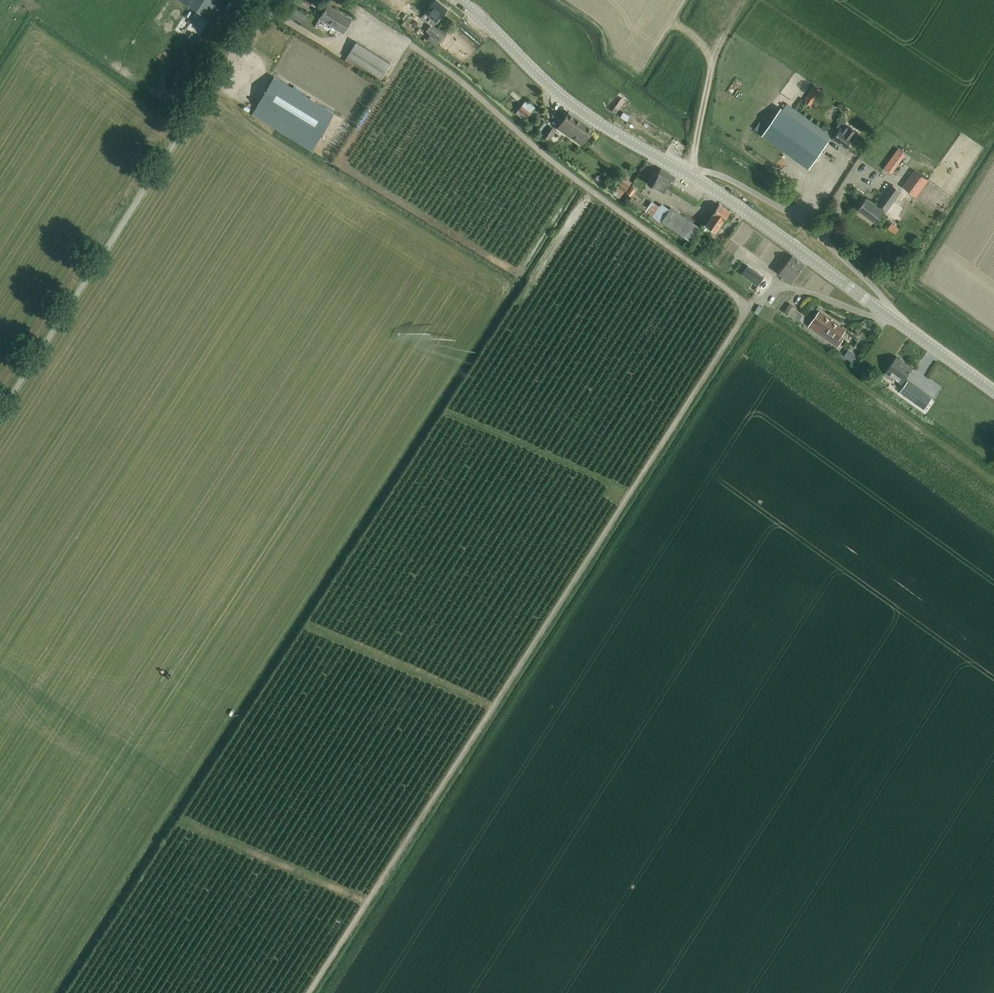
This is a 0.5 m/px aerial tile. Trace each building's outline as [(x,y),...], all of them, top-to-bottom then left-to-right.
[(226,0),(180,0),(212,21),(226,0)] [(424,12),(424,13),(421,17),(424,19),(427,15),(436,22),(447,9),(437,0),(434,0),(424,12)] [(342,33),(351,19),(327,4),(319,18),(342,33)] [(302,22),(306,15),(295,8),(290,15),(302,22)] [(441,42),(445,36),(430,25),(426,30),(441,42)] [(409,32),(404,38),(409,41),(413,35),(409,32)] [(380,77),(389,62),(356,41),(347,56),(380,77)] [(317,140),(333,111),(273,76),(252,113),(278,129),(283,120),(317,140)] [(811,105),(821,89),(813,84),(803,100),(811,105)] [(629,104),(636,89),(630,86),(623,102),(629,104)] [(525,115),(530,110),(529,109),(532,106),(526,100),(518,109),(525,115)] [(791,114),(781,108),(771,123),(768,121),(765,125),(760,121),(754,129),(809,168),(833,135),(831,133),(826,130),(795,108),(791,114)] [(587,114),(600,119),(602,115),(589,109),(587,114)] [(582,144),(587,137),(593,128),(568,111),(557,127),(582,144)] [(853,139),(859,132),(841,120),(836,126),(840,128),(839,129),(834,137),(847,147),(853,139)] [(549,140),(556,129),(548,124),(541,135),(549,140)] [(891,173),(900,160),(905,153),(898,148),(884,167),(891,173)] [(674,176),(661,168),(658,173),(654,171),(647,183),(664,193),(674,176)] [(915,195),(927,180),(914,171),(903,186),(915,195)] [(618,177),(614,183),(617,186),(613,192),(620,197),(624,191),(625,191),(631,182),(624,176),(621,180),(618,177)] [(640,186),(643,178),(639,176),(635,184),(640,186)] [(877,223),(901,190),(893,184),(879,204),(876,201),(874,204),(866,198),(858,209),(877,223)] [(630,195),(635,189),(631,186),(626,192),(630,195)] [(644,210),(646,206),(631,196),(629,200),(644,210)] [(659,206),(651,201),(645,209),(684,235),(693,222),(670,207),(668,209),(661,204),(659,206)] [(720,224),(723,219),(729,211),(719,204),(710,217),(705,224),(715,231),(720,224)] [(896,219),(904,225),(908,220),(900,214),(896,219)] [(683,236),(690,240),(691,238),(699,227),(693,222),(684,235),(683,236)] [(892,232),(896,227),(891,223),(887,228),(892,232)] [(767,275),(773,265),(757,255),(750,265),(767,275)] [(792,281),(804,264),(792,255),(779,272),(792,281)] [(764,277),(747,265),(742,274),(758,285),(764,277)] [(794,302),(805,309),(809,301),(798,295),(794,302)] [(795,319),(799,313),(794,310),(795,307),(790,303),(784,312),(795,319)] [(838,346),(843,339),(840,336),(845,329),(819,311),(813,319),(818,322),(813,329),(830,340),(838,346)] [(878,351),(887,342),(884,340),(876,349),(878,351)] [(902,383),(907,376),(913,367),(896,356),(891,364),(884,374),(893,380),(894,377),(902,383)] [(934,400),(943,387),(918,370),(909,383),(934,400)] [(924,408),(925,407),(931,399),(907,381),(900,391),(924,408)] [(941,404),(948,408),(951,401),(945,398),(941,404)]
